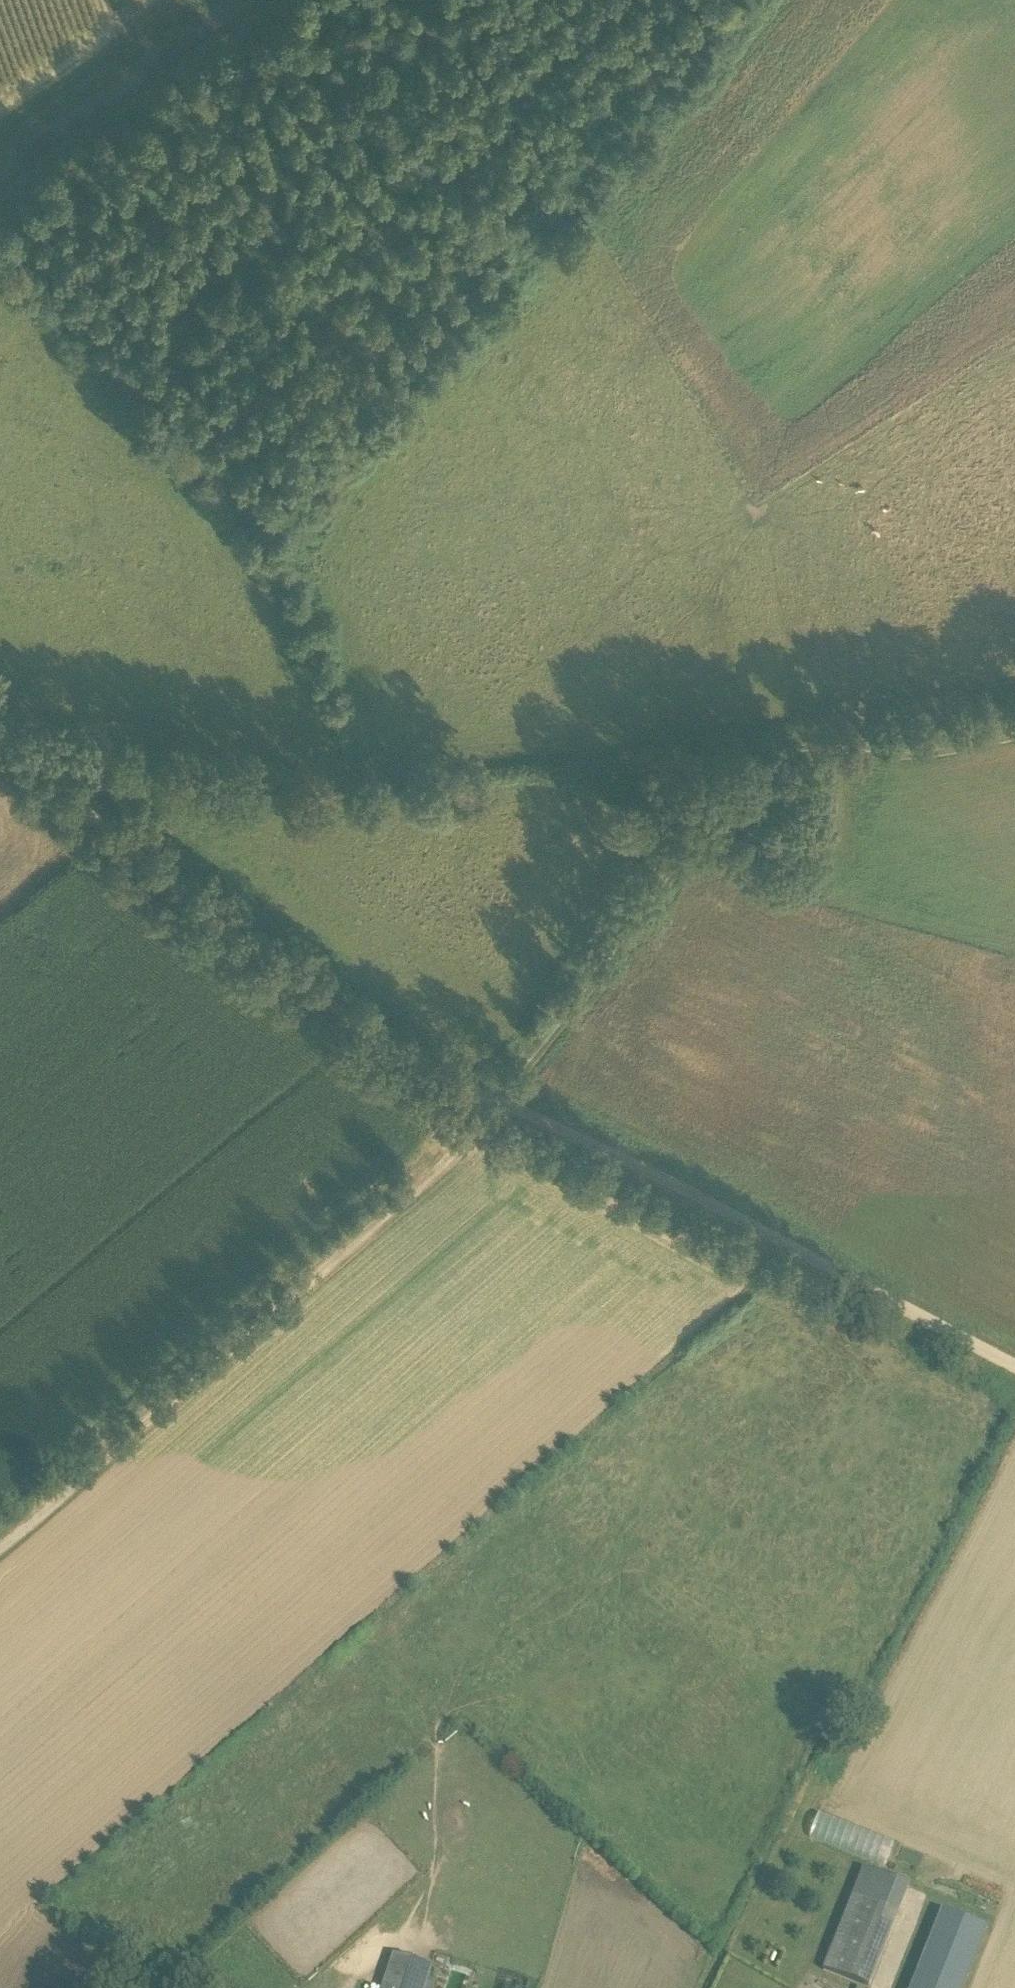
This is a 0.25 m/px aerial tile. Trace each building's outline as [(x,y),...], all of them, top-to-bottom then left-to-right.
[(881,1863),(891,1837),(815,1808),(805,1834),(881,1863)] [(863,1867),(852,1894),(898,1914),(910,1888),(863,1867)] [(980,1923),(932,1908),(908,1987),(960,1987),(980,1923)] [(431,1965),(392,1952),(381,1987),(424,1987),(431,1965)]
